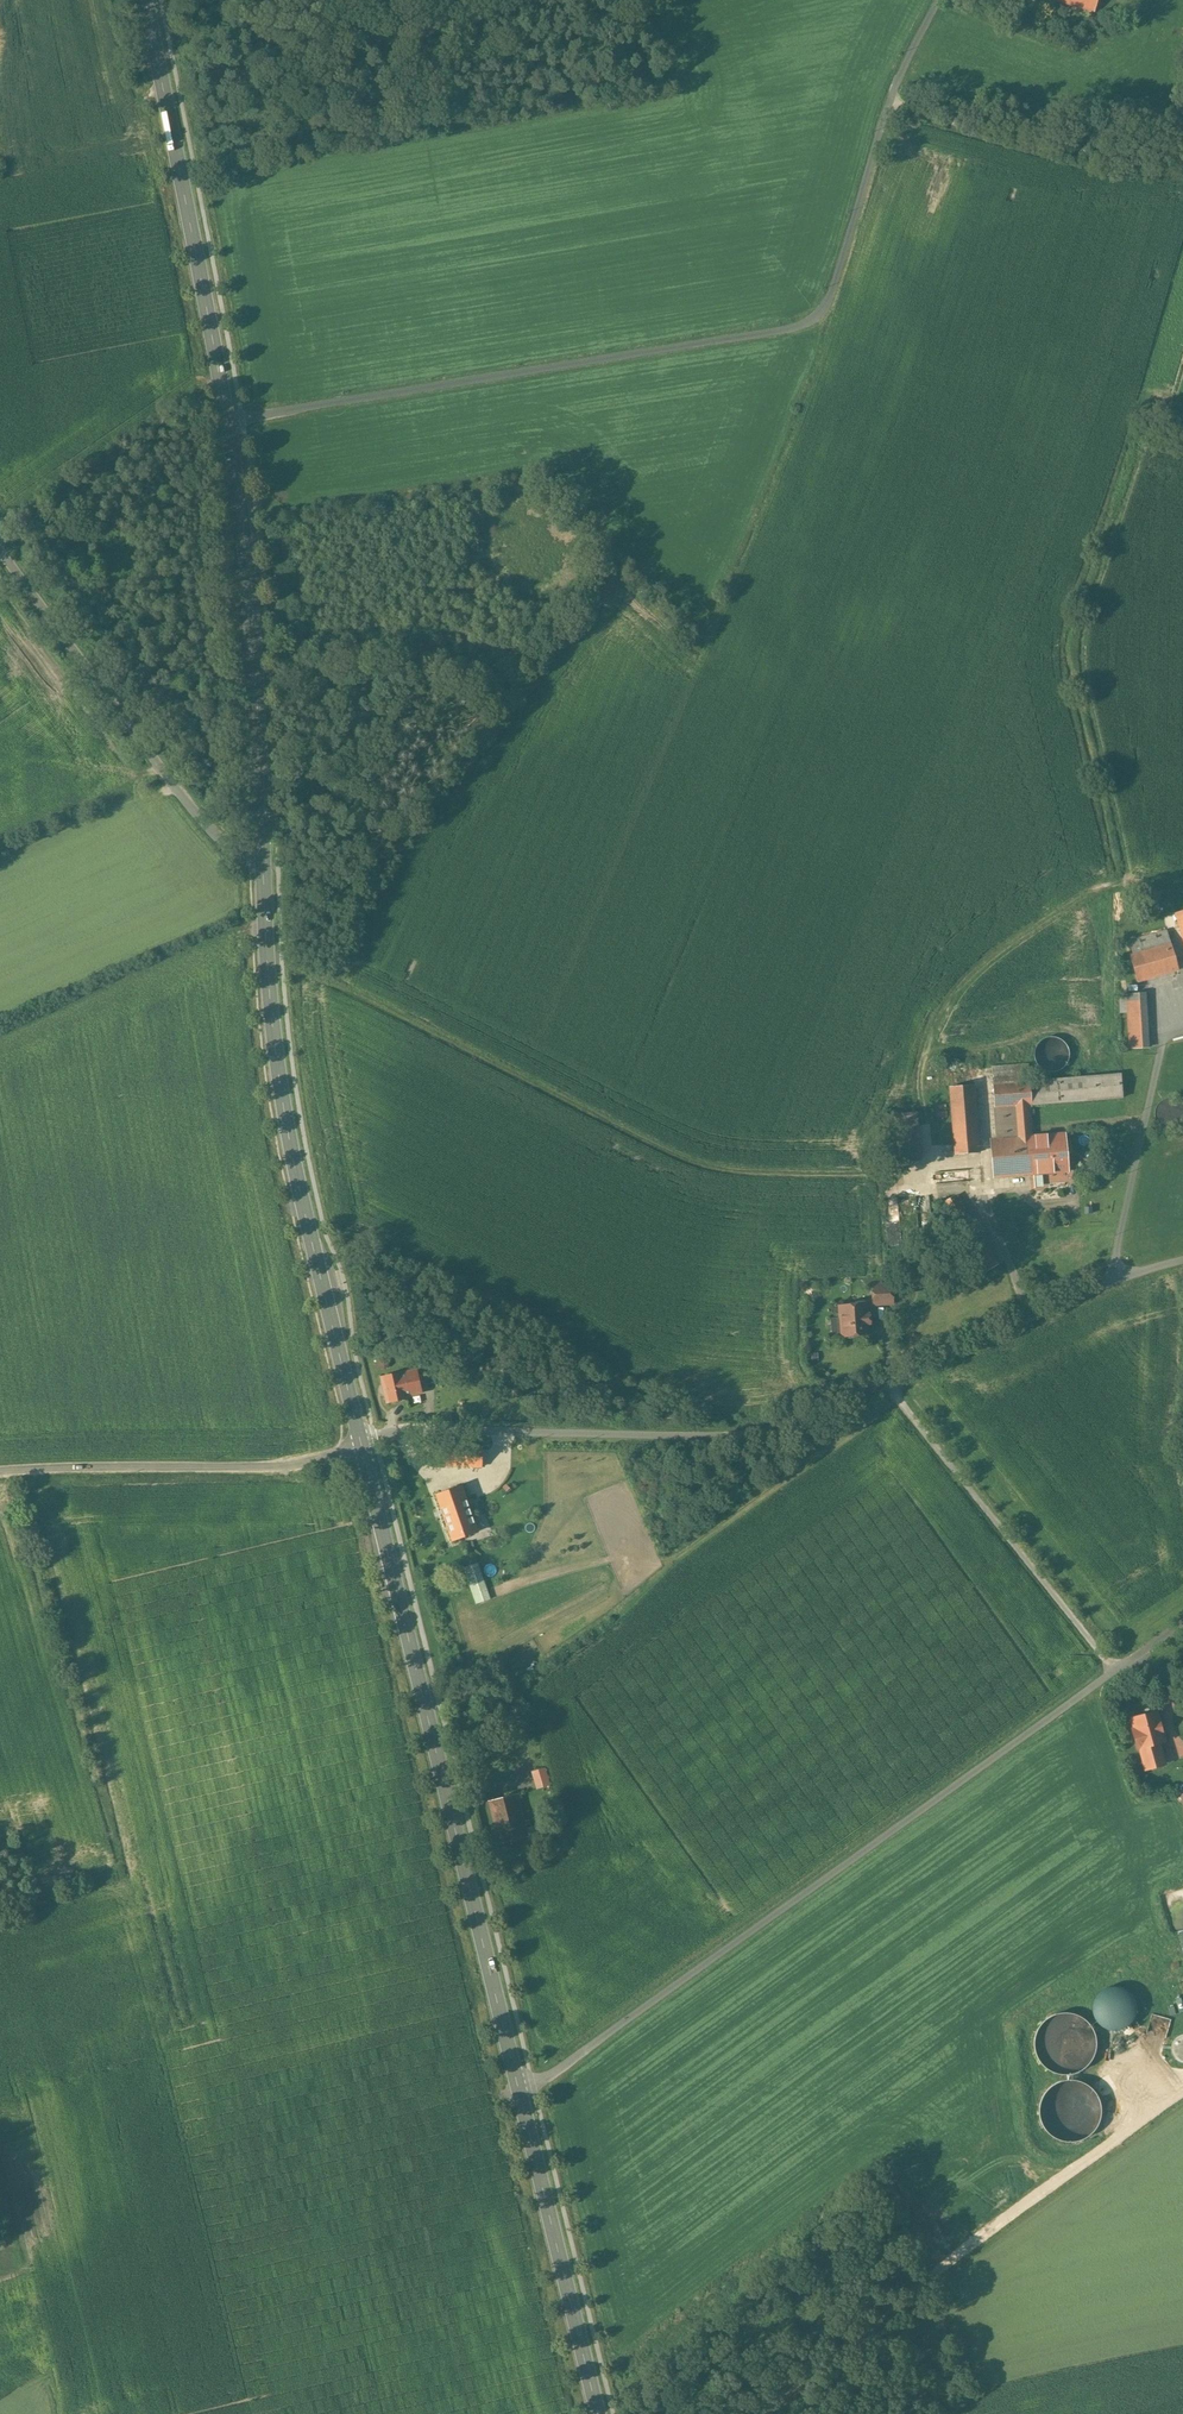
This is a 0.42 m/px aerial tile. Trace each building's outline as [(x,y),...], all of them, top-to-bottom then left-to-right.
[(1094,12),(1097,0),(1053,0),(1094,12)] [(1167,930),(1129,941),(1133,954),(1171,943),(1167,930)] [(1133,954),(1129,955),(1137,981),(1144,979),(1178,969),(1171,943),(1133,954)] [(1145,992),(1127,993),(1127,994),(1128,1013),(1130,1038),(1147,1037),(1145,992)] [(1127,994),(1119,995),(1120,1014),(1128,1013),(1127,994)] [(1051,1036),(1048,1036),(1046,1036),(1043,1037),(1040,1039),(1038,1041),(1036,1044),(1034,1047),(1034,1049),(1033,1052),(1033,1054),(1033,1057),(1034,1059),(1034,1060),(1036,1064),(1039,1067),(1040,1069),(1042,1070),(1044,1071),(1047,1072),(1050,1072),(1053,1072),(1056,1072),(1060,1071),(1062,1069),(1064,1068),(1065,1066),(1067,1064),(1069,1061),(1069,1059),(1070,1056),(1070,1053),(1070,1050),(1069,1048),(1068,1046),(1067,1044),(1066,1042),(1064,1040),(1061,1038),(1058,1037),(1056,1036),(1053,1035),(1051,1036)] [(1147,1037),(1130,1038),(1130,1049),(1148,1048),(1147,1037)] [(1028,1064),(991,1066),(997,1139),(990,1139),(993,1176),(1068,1171),(1064,1133),(1031,1136),(1028,1105),(1031,1105),(1030,1081),(1028,1064)] [(1121,1073),(1030,1081),(1031,1105),(1123,1097),(1121,1073)] [(973,1085),(950,1087),(956,1154),(979,1152),(973,1085)] [(1166,1098),(1163,1099),(1161,1100),(1159,1102),(1157,1104),(1156,1105),(1155,1108),(1155,1110),(1154,1112),(1154,1114),(1154,1117),(1155,1118),(1155,1120),(1156,1122),(1158,1123),(1159,1125),(1160,1126),(1162,1127),(1164,1128),(1167,1128),(1170,1128),(1174,1128),(1176,1127),(1178,1126),(1180,1125),(1181,1123),(1182,1121),(1182,1105),(1181,1102),(1179,1101),(1178,1100),(1175,1098),(1171,1098),(1169,1098),(1166,1098)] [(917,1112),(888,1114),(892,1162),(921,1160),(917,1112)] [(960,1210),(948,1217),(964,1244),(972,1258),(973,1260),(984,1253),(993,1268),(997,1265),(955,1195),(952,1197),(960,1210)] [(952,1197),(940,1204),(948,1217),(960,1210),(952,1197)] [(984,1253),(973,1260),(982,1274),(993,1268),(984,1253)] [(973,1260),(972,1258),(967,1261),(976,1277),(982,1274),(973,1260)] [(891,1284),(872,1285),(874,1304),(892,1303),(891,1284)] [(866,1304),(840,1306),(841,1317),(842,1317),(843,1334),(853,1333),(854,1335),(866,1334),(866,1323),(870,1323),(869,1314),(867,1314),(866,1304)] [(442,1356),(437,1354),(431,1365),(437,1368),(442,1356)] [(415,1370),(382,1377),(387,1402),(408,1397),(408,1395),(420,1392),(415,1370)] [(483,1446),(446,1445),(445,1465),(482,1467),(483,1446)] [(462,1486),(437,1495),(453,1541),(478,1532),(462,1486)] [(479,1563),(465,1568),(474,1593),(478,1606),(492,1601),(488,1589),(479,1563)] [(1156,1711),(1132,1718),(1135,1728),(1133,1729),(1138,1747),(1140,1747),(1159,1742),(1164,1740),(1156,1711)] [(1159,1742),(1140,1747),(1146,1768),(1164,1763),(1159,1742)] [(544,1770),(534,1773),(537,1786),(548,1783),(544,1770)] [(517,1793),(489,1800),(499,1843),(528,1836),(517,1793)] [(1111,2030),(1118,2030),(1125,2028),(1130,2024),(1134,2018),(1136,2011),(1136,2004),(1134,1998),(1130,1993),(1125,1989),(1119,1986),(1112,1986),(1105,1988),(1099,1992),(1095,1998),(1093,2004),(1092,2011),(1095,2018),(1099,2024),(1104,2028),(1111,2030)] [(1154,2012),(1147,2033),(1165,2039),(1172,2019),(1154,2012)] [(1040,2060),(1045,2067),(1052,2071),(1060,2074),(1068,2074),(1076,2072),(1084,2069),(1090,2063),(1094,2056),(1096,2047),(1096,2037),(1093,2029),(1087,2021),(1079,2016),(1070,2013),(1061,2013),(1052,2016),(1044,2021),(1039,2028),(1036,2036),(1035,2044),(1036,2052),(1040,2060)] [(1045,2129),(1050,2135),(1058,2139),(1067,2142),(1076,2141),(1085,2138),(1092,2133),(1098,2125),(1101,2117),(1101,2108),(1099,2099),(1094,2091),(1087,2085),(1079,2081),(1070,2080),(1061,2082),(1053,2086),(1046,2092),(1042,2099),(1040,2106),(1040,2114),(1041,2122),(1045,2129)]
